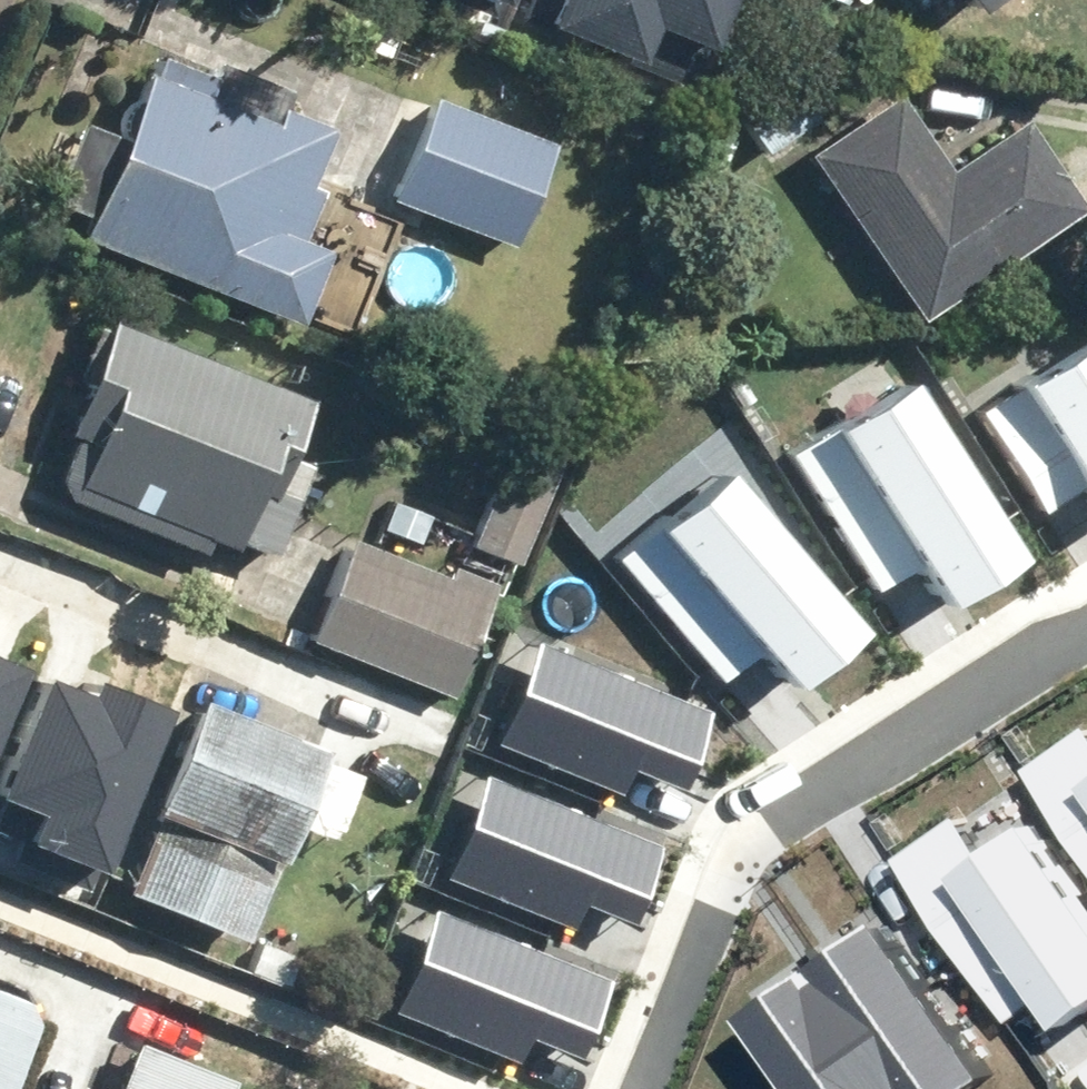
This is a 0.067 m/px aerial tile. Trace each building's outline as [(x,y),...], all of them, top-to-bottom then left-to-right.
[(482,13),(487,0),(450,0),(482,13)] [(520,47),(661,104),(703,0),(539,0),(520,47)] [(211,72),(162,55),(133,135),(87,119),(56,205),(91,217),(82,242),(310,323),(336,250),(311,241),(331,186),(318,181),(334,137),(204,90),(211,72)] [(807,146),(922,317),(1086,207),(1086,197),(1032,116),(954,168),(898,85),(807,146)] [(564,142),(441,96),(401,202),(524,248),(564,142)] [(326,374),(122,291),(111,319),(102,315),(80,370),(90,374),(69,427),(80,431),(56,489),(203,548),(210,531),(276,557),(316,457),(295,449),(326,374)] [(1081,327),(1002,379),(1008,389),(980,407),(1038,495),(1070,475),(1086,501),(1086,336),(1081,327)] [(1014,550),(893,372),(782,447),(876,585),(916,558),(943,598),(1014,550)] [(518,425),(468,536),(522,560),(572,449),(518,425)] [(852,626),(709,458),(632,523),(611,541),(722,671),(757,642),(789,679),(852,626)] [(442,568),(357,534),(314,641),(454,697),(502,577),(447,555),(442,568)] [(707,702),(557,643),(528,631),(499,705),(488,732),(619,784),(630,757),(677,776),(707,702)] [(343,673),(257,640),(233,700),(202,689),(160,799),(119,783),(86,870),(254,934),(330,737),(320,733),(343,673)] [(55,859),(122,692),(0,644),(0,837),(55,859)] [(1040,757),(1086,828),(1086,726),(1040,757)] [(652,830),(480,761),(438,866),(565,916),(574,893),(620,911),(623,903),(652,830)] [(1046,811),(997,844),(971,804),(909,845),(1020,1012),(1058,987),(1076,1014),(1086,1006),(1086,872),(1046,811)] [(598,969),(424,900),(384,1001),(511,1052),(522,1025),(568,1043),(598,969)] [(830,957),(921,1088),(976,1088),(1021,1058),(913,900),(830,957)] [(309,949),(259,927),(242,964),(293,987),(309,949)] [(759,1005),(816,1088),(921,1088),(830,957),(759,1005)] [(142,1037),(121,1088),(231,1088),(236,1075),(142,1037)]
